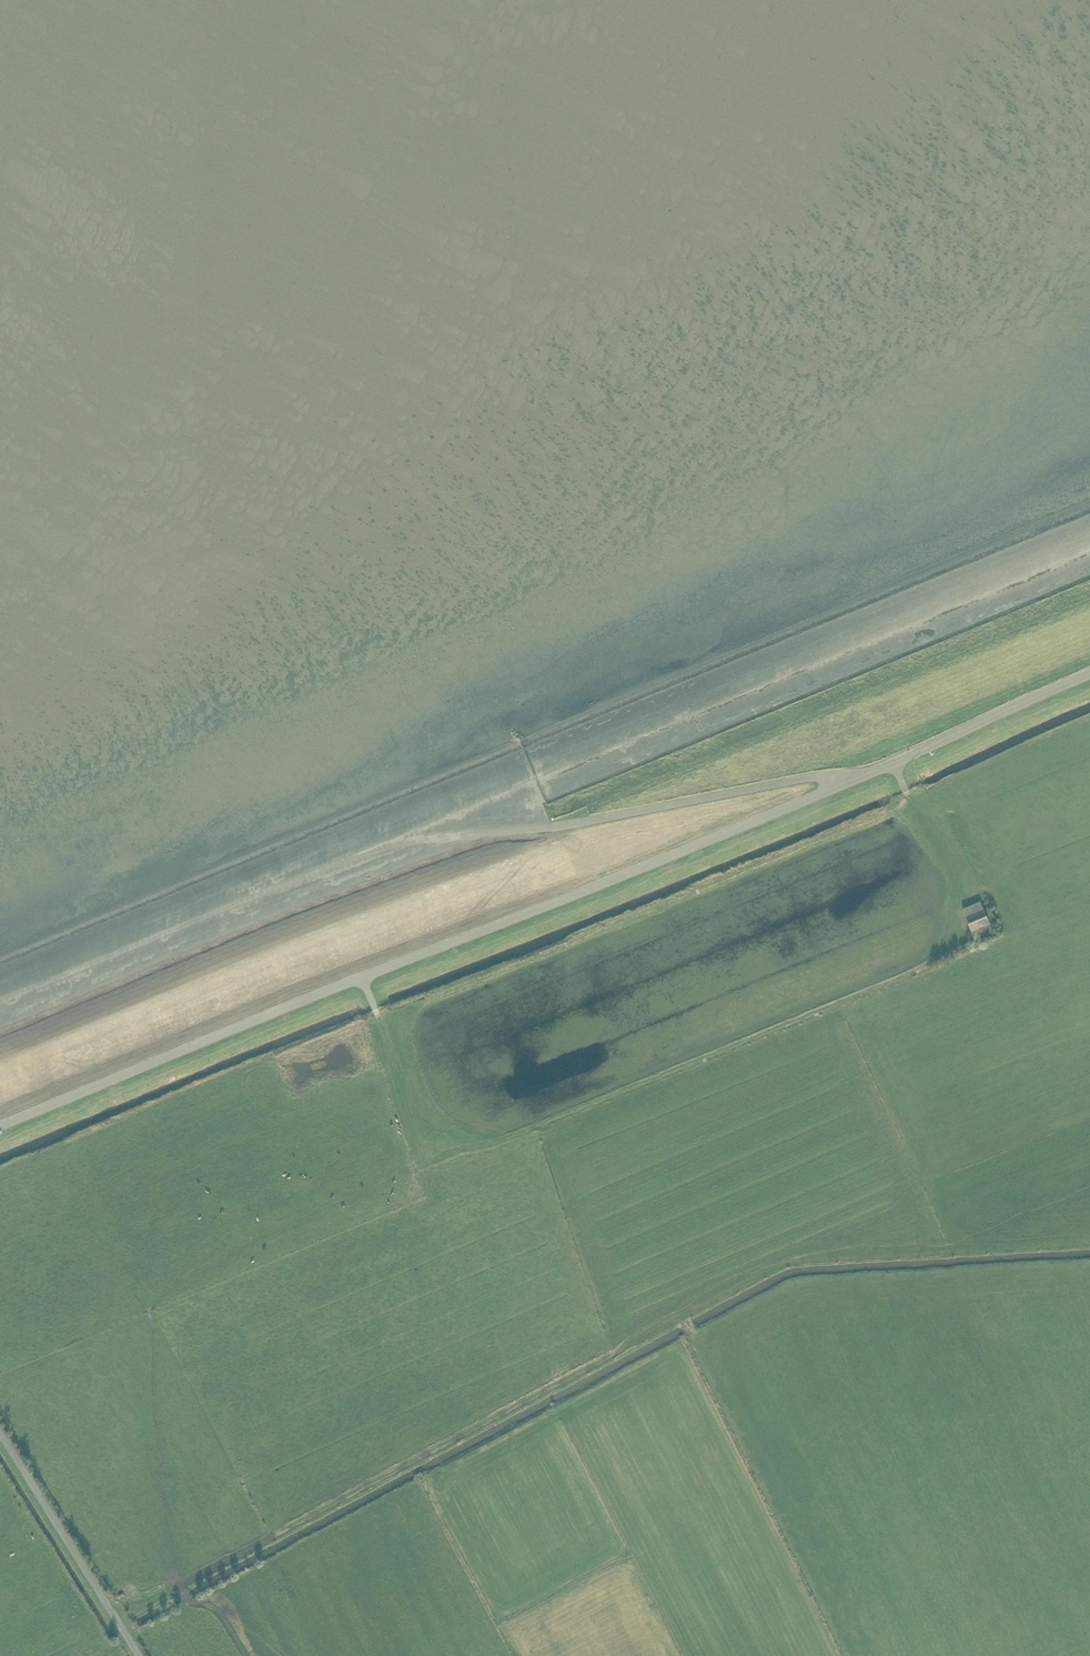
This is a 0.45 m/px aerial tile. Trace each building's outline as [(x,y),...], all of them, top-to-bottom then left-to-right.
[(993,932),(981,903),(980,902),(962,909),(966,918),(975,940),(993,932)]
